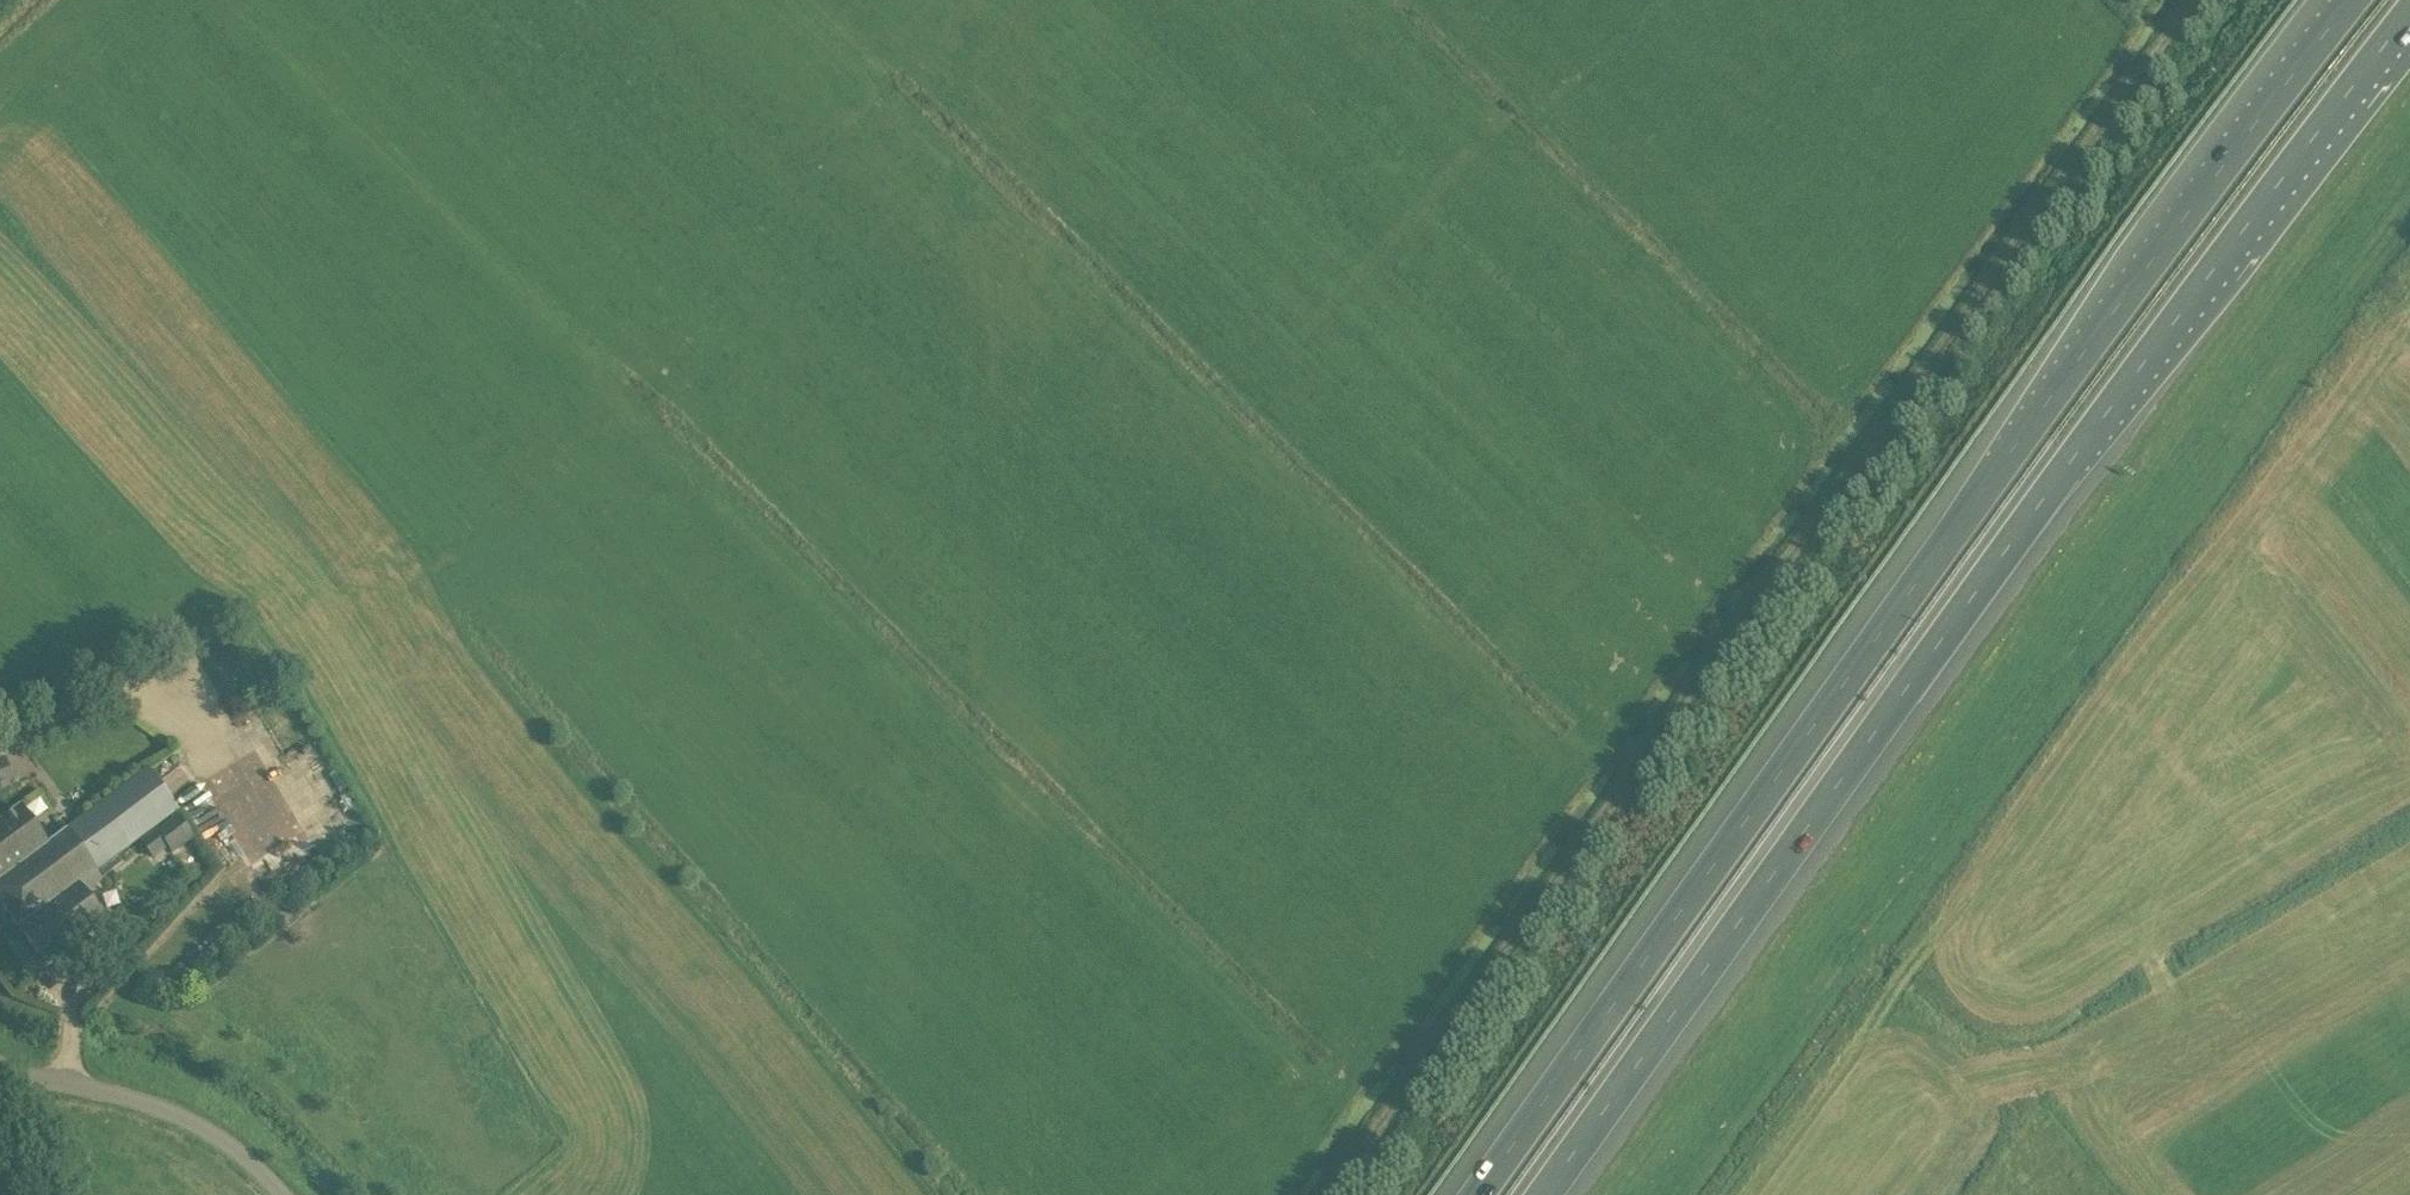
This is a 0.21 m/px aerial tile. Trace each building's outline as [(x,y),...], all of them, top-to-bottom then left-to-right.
[(95,871),(177,810),(146,768),(48,846),(18,809),(0,822),(0,904),(19,929),(95,871)] [(172,855),(176,852),(193,839),(176,815),(155,831),(156,832),(166,847),(172,855)] [(166,847),(156,832),(142,843),(153,858),(166,847)] [(101,879),(95,871),(19,929),(47,967),(106,922),(83,892),(101,879)]
